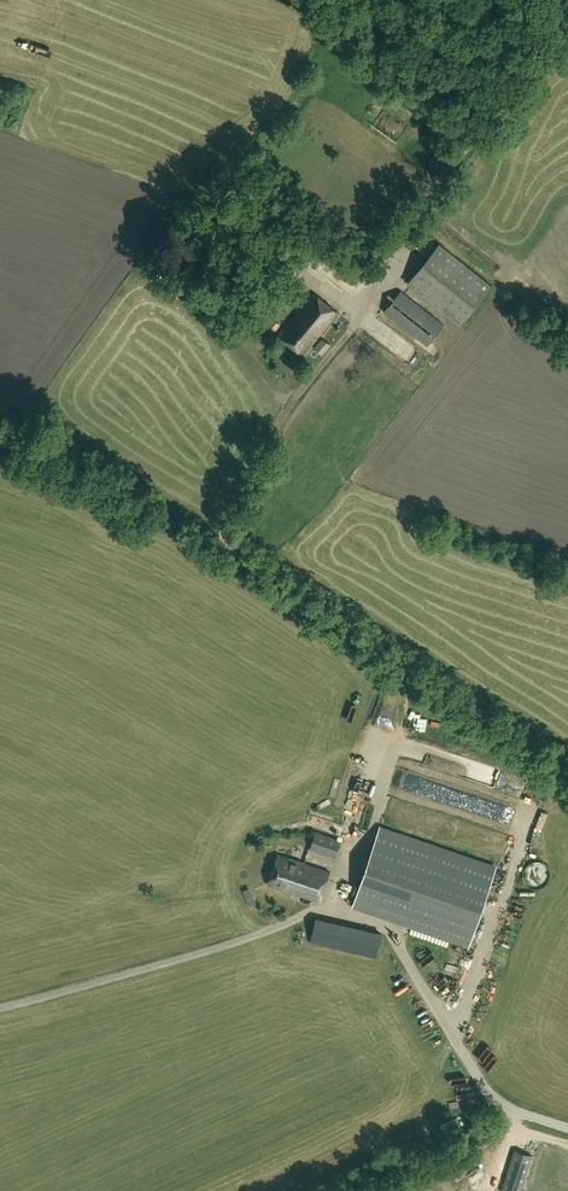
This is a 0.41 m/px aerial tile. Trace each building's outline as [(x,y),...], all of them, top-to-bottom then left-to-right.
[(400,144),(408,134),(393,121),(385,131),(400,144)] [(278,247),(290,256),(299,244),(287,234),(278,247)] [(408,283),(461,326),(493,287),(441,244),(408,283)] [(445,325),(402,291),(385,312),(428,346),(445,325)] [(303,355),(338,312),(313,293),(279,336),(303,355)] [(470,945),(496,868),(380,828),(354,905),(470,945)] [(342,839),(316,831),(310,850),(337,857),(342,839)] [(332,870),(305,861),(279,853),(270,882),(322,899),(332,870)] [(530,869),(529,885),(551,886),(551,876),(545,876),(545,870),(530,869)] [(318,925),(314,945),(379,960),(383,944),(352,937),(351,942),(332,938),(334,929),(318,925)] [(438,974),(445,985),(450,983),(443,971),(438,974)] [(515,1150),(503,1190),(522,1190),(532,1155),(515,1150)] [(467,1190),(487,1190),(491,1174),(471,1170),(467,1190)]
